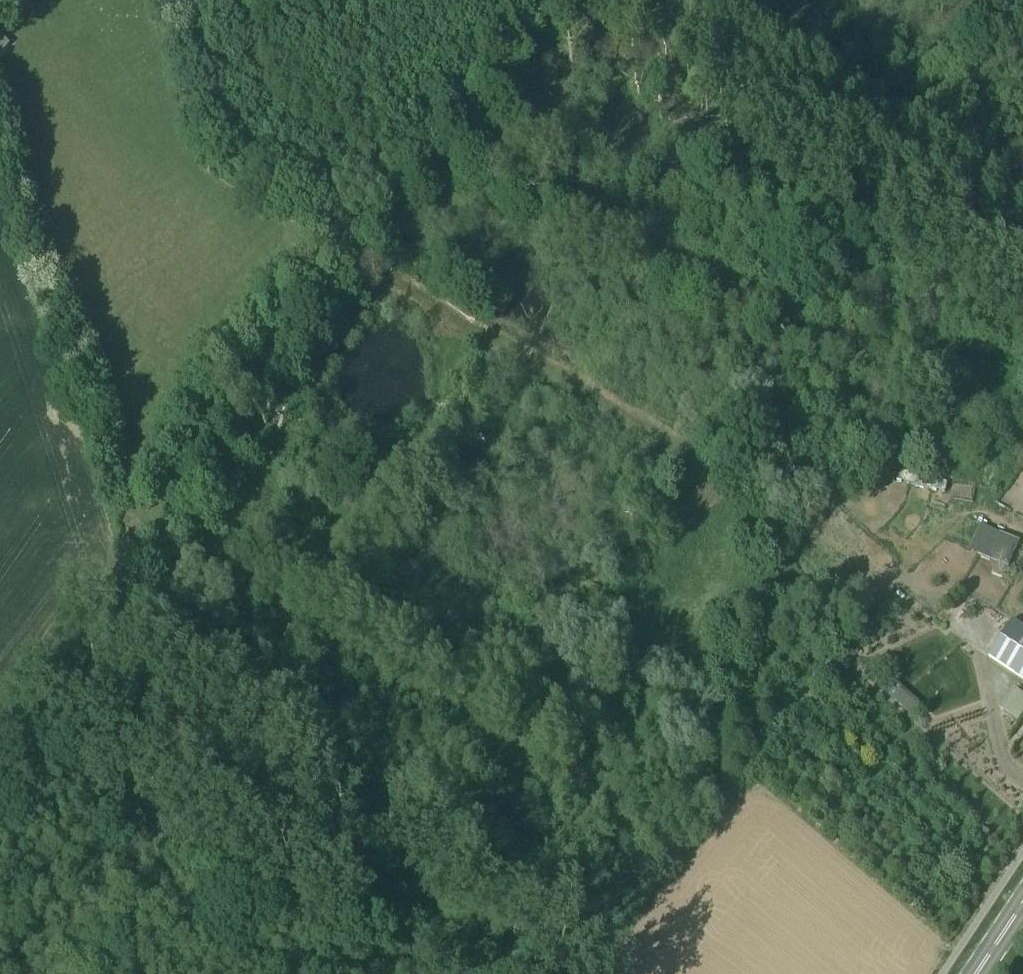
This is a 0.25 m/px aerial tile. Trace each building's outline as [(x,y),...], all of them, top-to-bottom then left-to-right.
[(967,515),(957,541),(987,553),(997,527),(967,515)] [(1013,619),(989,654),(1022,677),(1022,625),(1013,619)] [(909,715),(916,708),(895,688),(888,695),(909,715)]
